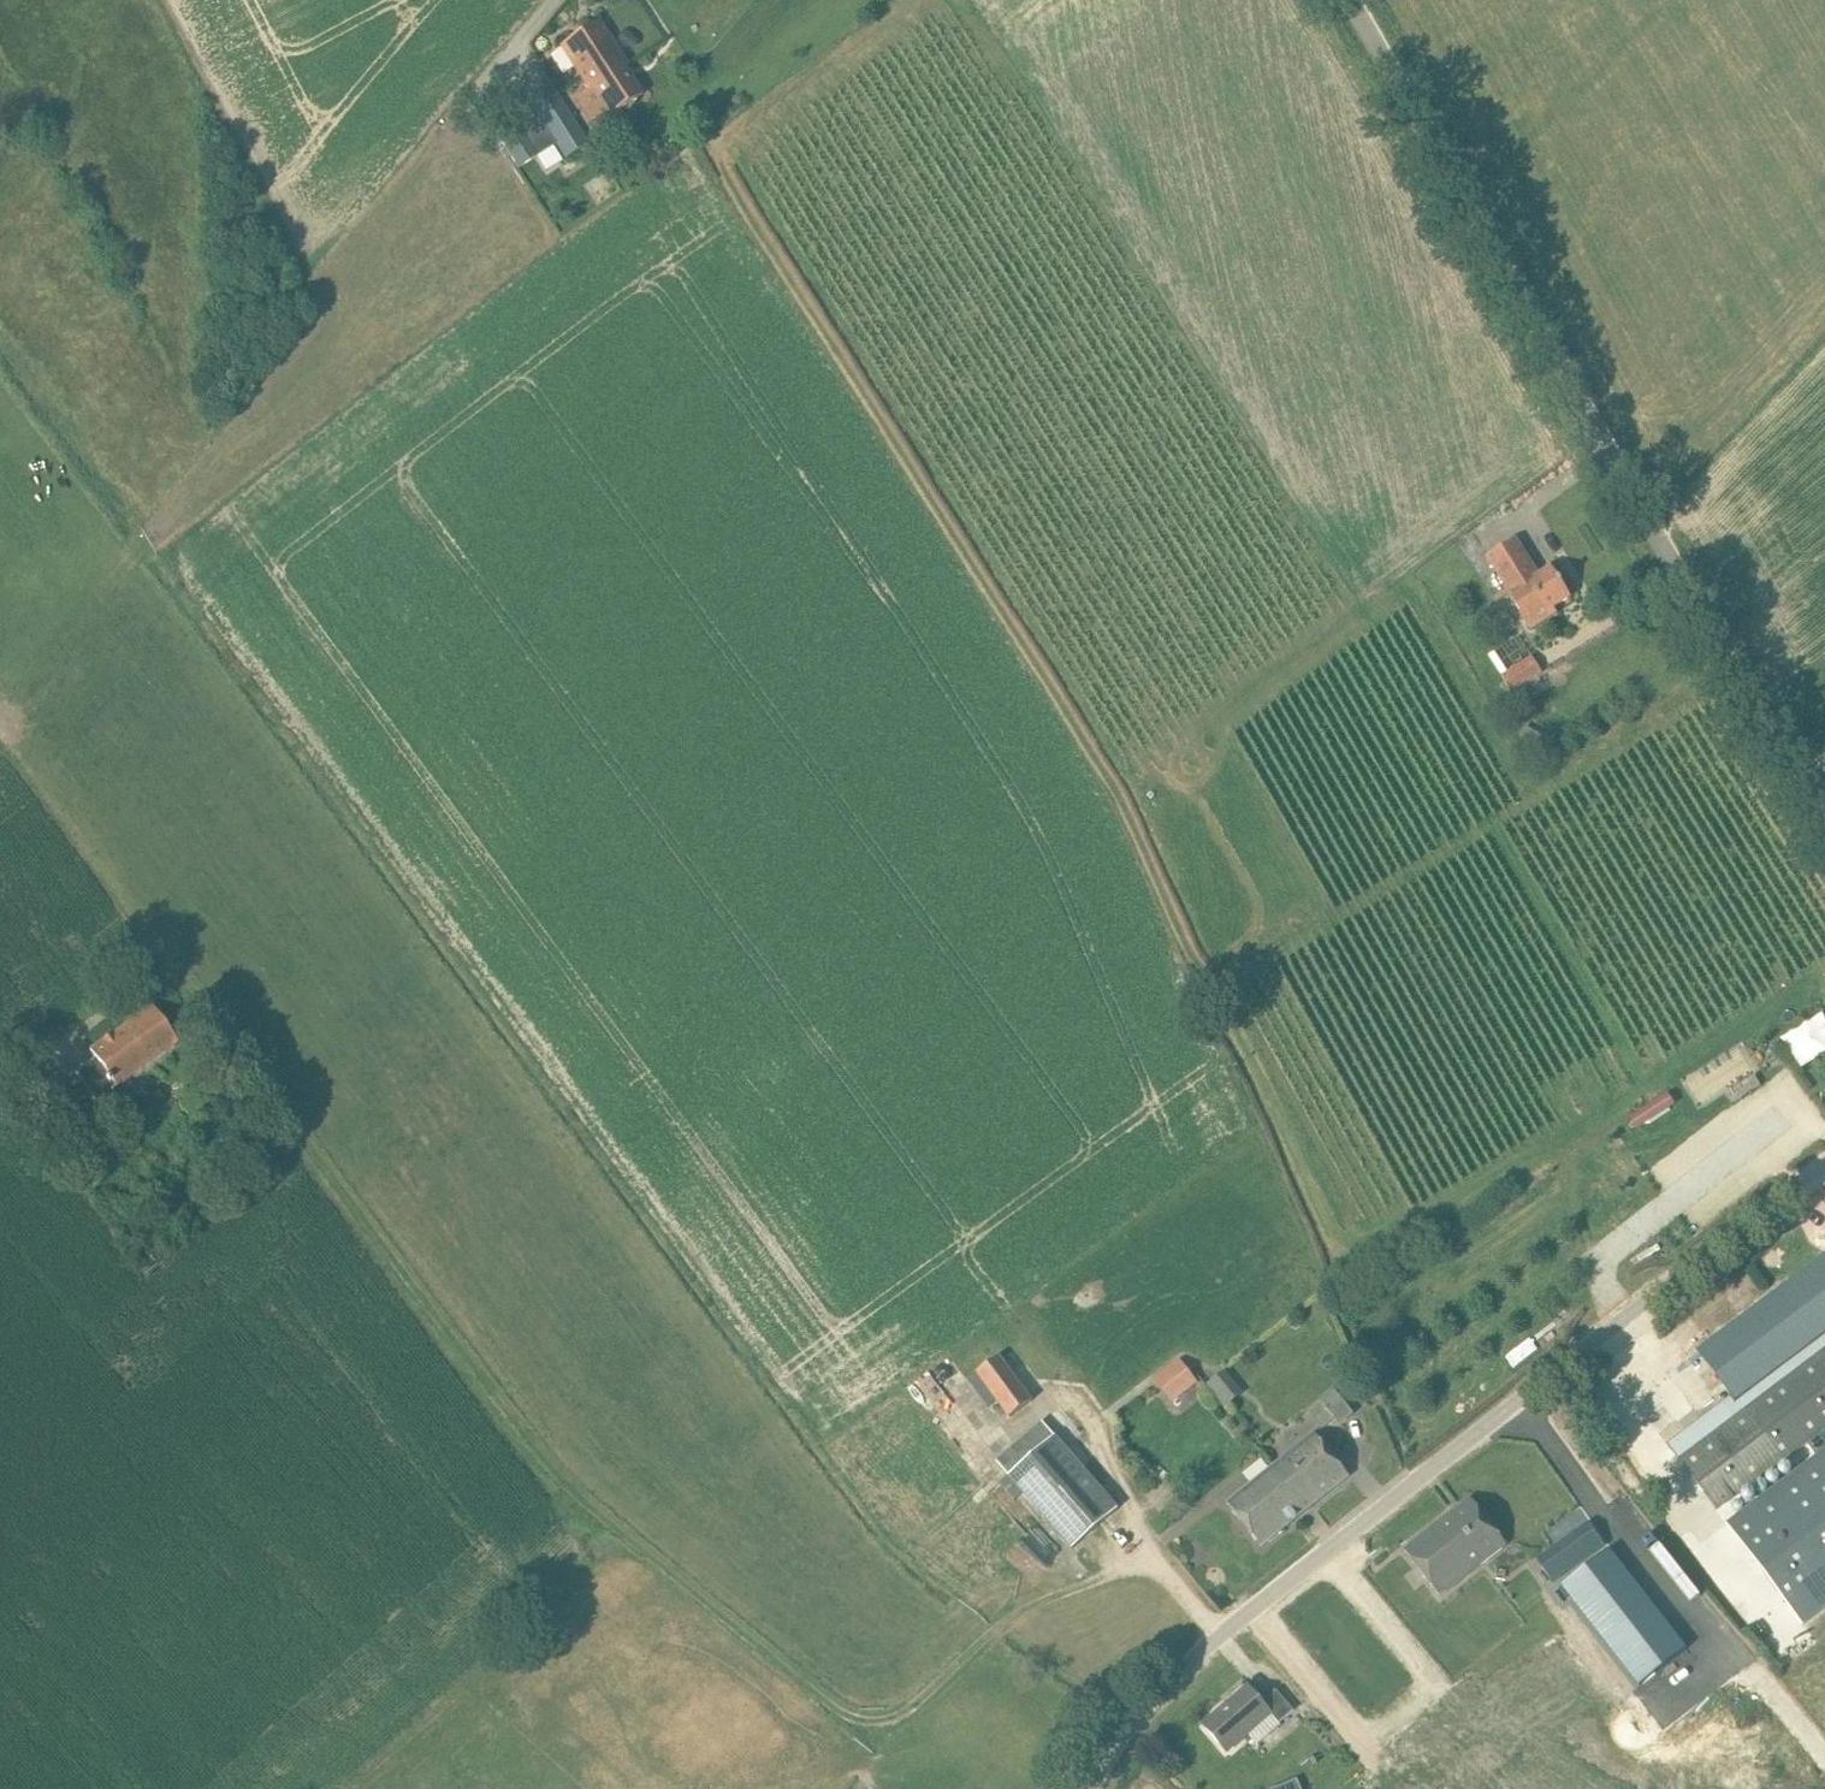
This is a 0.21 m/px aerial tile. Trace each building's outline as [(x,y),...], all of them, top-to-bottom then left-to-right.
[(610,116),(644,95),(627,67),(629,65),(599,21),(561,46),(590,90),(593,88),(610,116)] [(519,122),(502,132),(522,161),(523,163),(555,143),(564,158),(570,154),(583,146),(589,141),(552,86),(528,101),(535,111),(538,116),(522,127),(519,122)] [(1502,582),(1532,629),(1556,613),(1553,608),(1570,597),(1551,567),(1532,579),(1525,568),(1529,565),(1511,541),(1482,560),(1498,584),(1502,582)] [(1502,675),(1508,671),(1496,652),(1490,656),(1502,675)] [(1532,656),(1502,675),(1509,687),(1512,691),(1543,672),(1540,668),(1532,656)] [(116,1084),(117,1085),(177,1042),(152,1006),(92,1049),(97,1057),(76,1072),(102,1108),(115,1098),(109,1090),(116,1084)] [(1802,1068),(1824,1052),(1824,1018),(1821,1012),(1782,1039),(1802,1068)] [(1635,1126),(1675,1105),(1669,1094),(1629,1114),(1635,1126)] [(1697,1350),(1736,1402),(1824,1335),(1824,1253),(1697,1350)] [(1782,1463),(1808,1443),(1824,1430),(1824,1349),(1743,1410),(1676,1460),(1715,1513),(1782,1463)] [(1000,1356),(967,1379),(988,1407),(998,1399),(1011,1417),(1034,1401),(1001,1357),(1000,1356)] [(1181,1360),(1155,1379),(1171,1401),(1197,1381),(1181,1360)] [(1226,1404),(1243,1392),(1225,1368),(1208,1381),(1226,1404)] [(1318,1397),(1305,1408),(1322,1429),(1335,1419),(1339,1423),(1353,1412),(1332,1386),(1318,1397)] [(1045,1419),(997,1460),(1010,1475),(1001,1483),(1015,1499),(1024,1491),(1073,1549),(1120,1507),(1045,1419)] [(1728,1525),(1804,1625),(1824,1609),(1824,1430),(1808,1443),(1818,1457),(1728,1525)] [(1315,1434),(1274,1467),(1287,1484),(1289,1483),(1292,1487),(1294,1485),(1297,1489),(1298,1488),(1312,1506),(1349,1476),(1315,1434)] [(1263,1546),(1312,1506),(1298,1488),(1297,1489),(1294,1485),(1292,1487),(1289,1483),(1287,1484),(1274,1467),(1230,1503),(1263,1546)] [(1472,1499),(1406,1551),(1441,1596),(1506,1544),(1472,1499)] [(1588,1523),(1538,1559),(1555,1583),(1605,1546),(1588,1523)] [(1609,1549),(1563,1585),(1641,1685),(1687,1649),(1609,1549)] [(1250,1686),(1205,1724),(1228,1752),(1250,1734),(1258,1745),(1282,1725),(1280,1723),(1294,1710),(1277,1689),(1263,1701),(1250,1686)]
